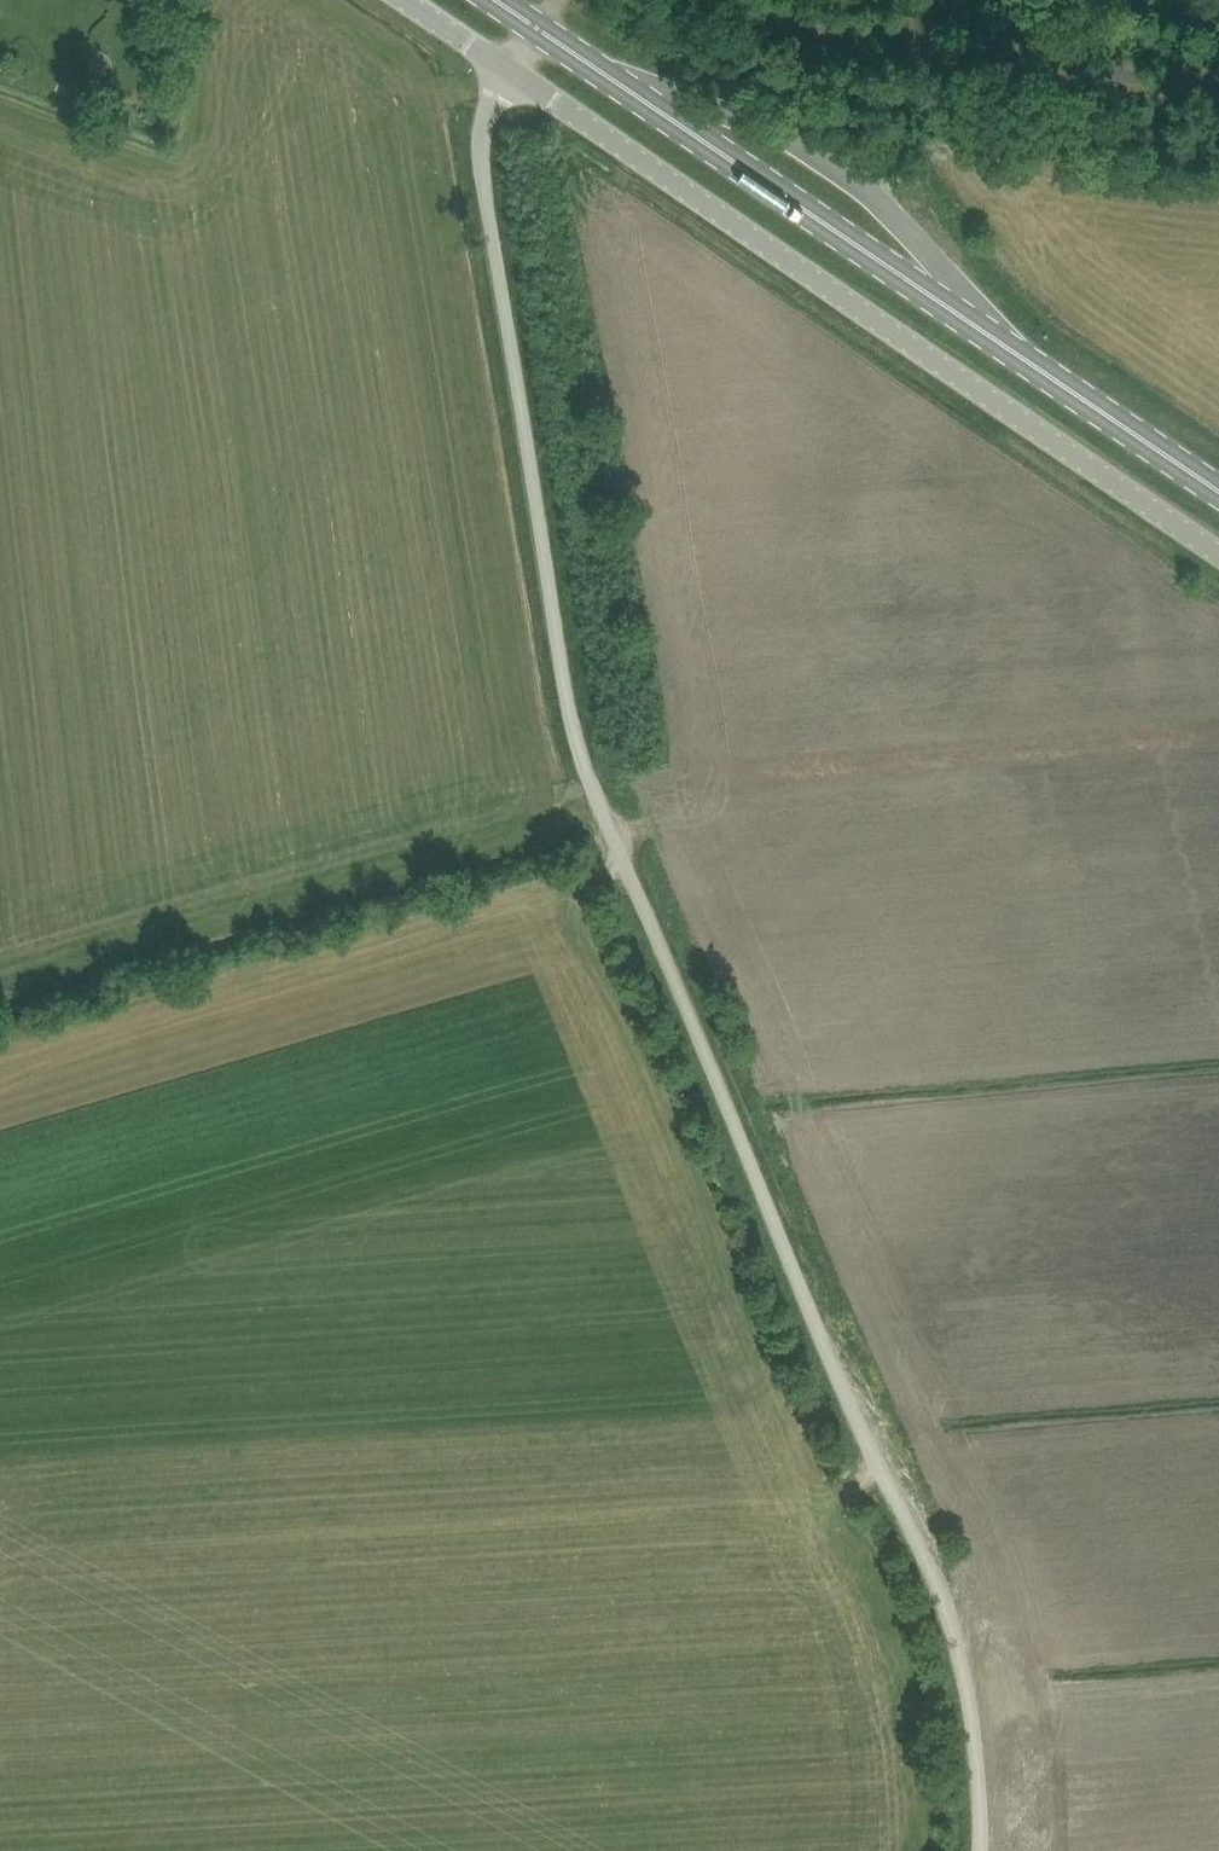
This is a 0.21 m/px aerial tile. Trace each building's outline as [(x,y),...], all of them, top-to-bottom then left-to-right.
[(846,1187),(835,1190),(840,1211),(851,1208),(846,1187)]
